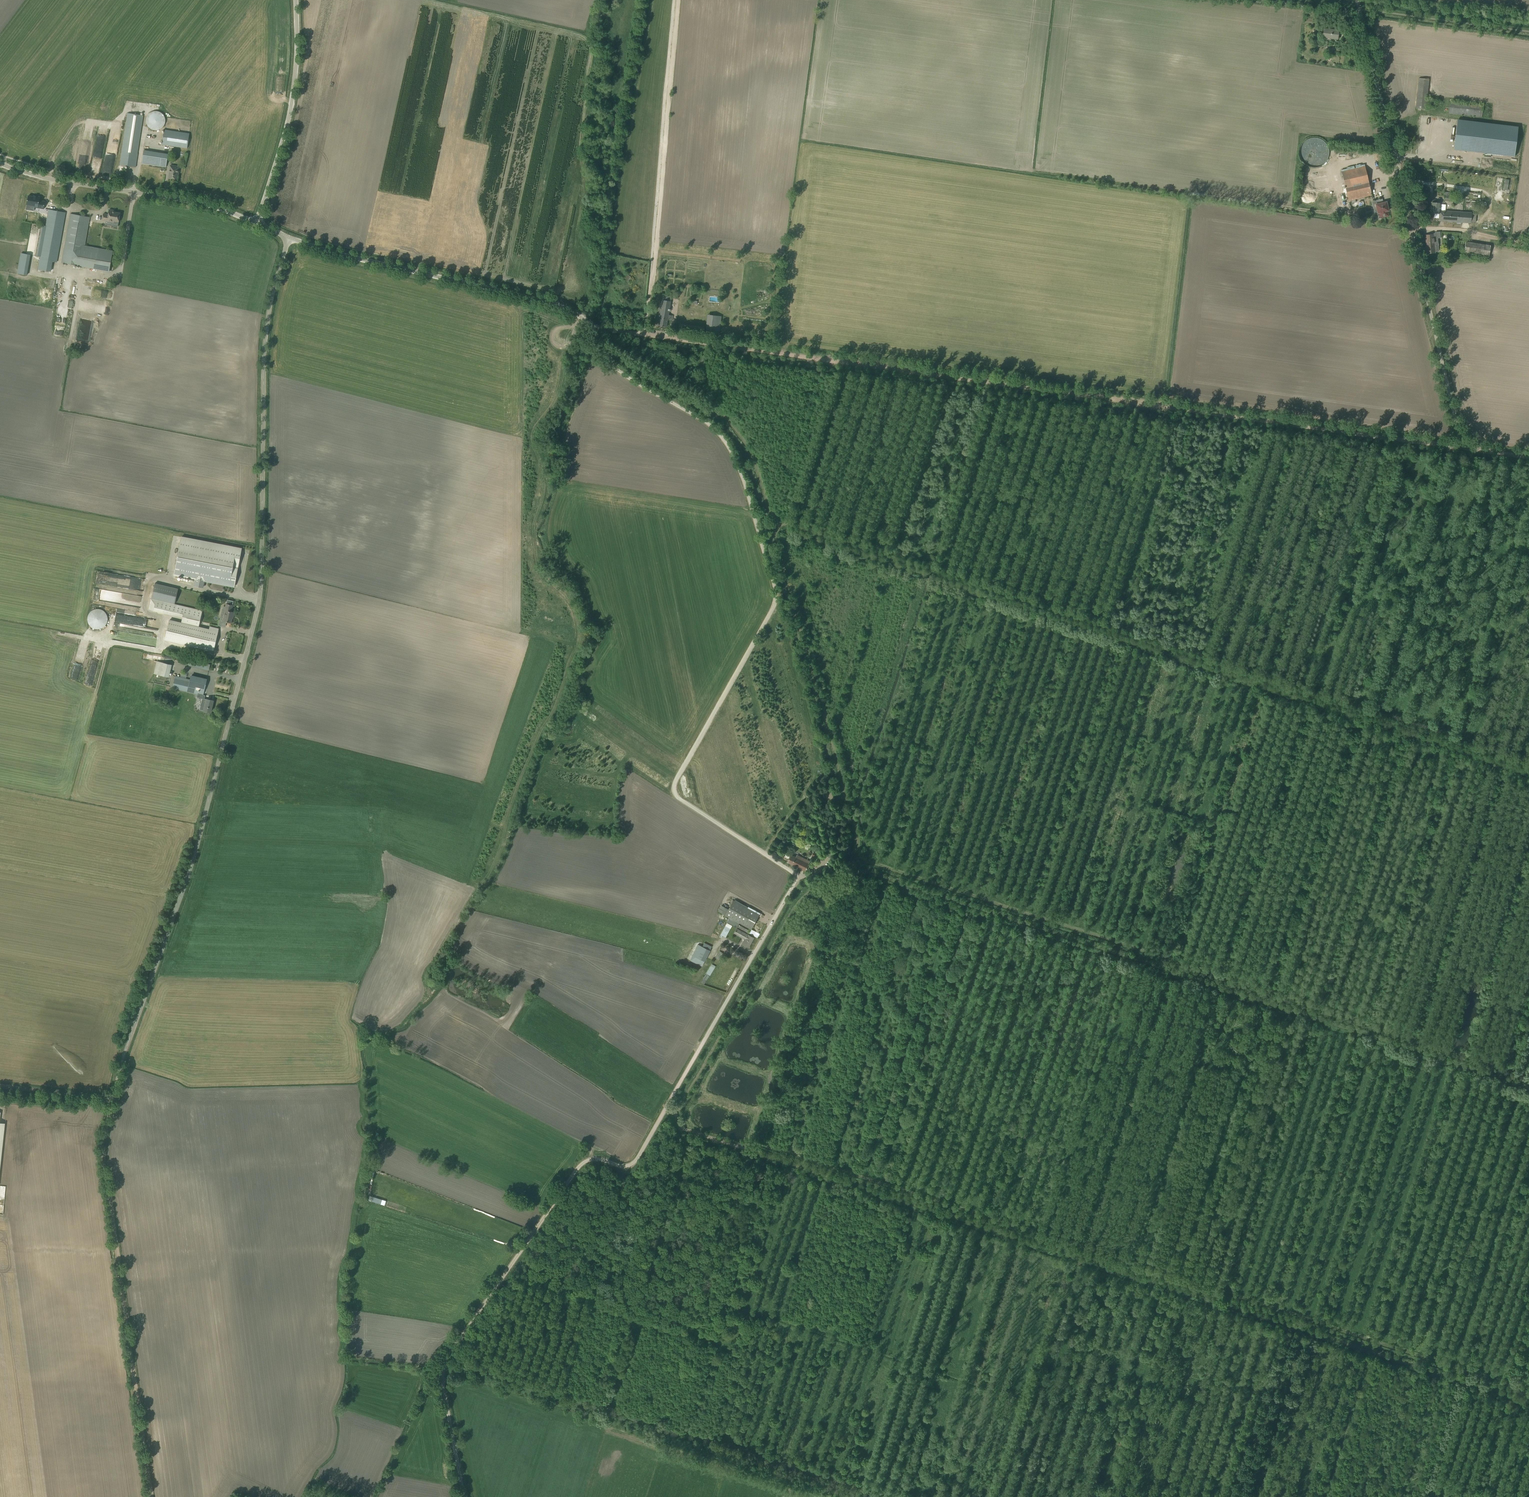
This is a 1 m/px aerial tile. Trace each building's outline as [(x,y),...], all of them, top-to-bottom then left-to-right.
[(1322,37),(1338,39),(1339,30),(1324,29),(1322,37)] [(1416,108),(1421,108),(1426,109),(1427,104),(1435,105),(1436,100),(1427,98),(1429,79),(1419,78),(1416,108)] [(151,129),(152,129),(152,130),(153,130),(154,130),(155,130),(156,130),(157,130),(158,130),(159,130),(160,129),(161,129),(162,128),(162,127),(163,127),(163,126),(164,126),(164,125),(165,124),(165,123),(165,122),(165,121),(165,120),(165,119),(165,118),(164,117),(164,116),(163,115),(162,114),(161,113),(160,113),(160,112),(159,112),(158,112),(157,112),(157,111),(156,111),(155,111),(154,112),(153,112),(152,112),(151,113),(150,113),(150,114),(149,114),(148,115),(148,116),(147,117),(147,118),(146,119),(146,120),(146,121),(146,122),(147,123),(147,124),(147,125),(148,126),(148,127),(149,127),(150,128),(150,129),(151,129)] [(137,154),(143,115),(128,113),(120,165),(136,167),(138,154),(137,154)] [(1457,130),(1456,129),(1455,139),(1456,140),(1455,149),(1513,156),(1517,127),(1458,120),(1457,130)] [(162,145),(187,149),(189,133),(165,129),(162,145)] [(101,157),(104,135),(97,134),(94,157),(101,157)] [(79,149),(78,164),(85,164),(86,150),(79,149)] [(142,163),(166,167),(168,154),(144,150),(142,163)] [(168,178),(177,179),(178,173),(179,173),(180,166),(170,165),(168,178)] [(1348,201),(1351,200),(1352,203),(1356,202),(1355,199),(1372,195),(1365,166),(1341,172),(1348,201)] [(35,207),(44,209),(45,201),(39,200),(40,197),(33,195),(33,196),(28,195),(27,205),(35,206),(35,207)] [(1372,201),(1374,213),(1378,212),(1380,218),(1389,216),(1387,211),(1389,210),(1386,202),(1379,203),(1378,199),(1372,201)] [(1439,221),(1471,223),(1471,221),(1475,222),(1475,214),(1472,213),(1472,212),(1440,210),(1440,203),(1432,202),(1431,213),(1439,214),(1439,221)] [(103,213),(103,218),(102,221),(114,223),(114,222),(115,221),(119,222),(120,213),(115,212),(115,210),(109,209),(108,214),(103,213)] [(38,269),(51,272),(53,262),(57,262),(65,218),(65,213),(49,210),(38,269)] [(84,246),(90,217),(70,213),(61,263),(109,272),(113,251),(84,246)] [(1438,244),(1437,238),(1436,238),(1436,234),(1433,234),(1425,235),(1427,254),(1435,253),(1434,244),(1438,244)] [(1491,255),(1493,245),(1468,241),(1466,251),(1491,255)] [(27,275),(31,255),(21,253),(17,273),(27,275)] [(624,279),(628,282),(632,278),(628,274),(624,279)] [(620,301),(624,304),(629,298),(625,294),(620,301)] [(671,301),(670,301),(671,296),(662,295),(662,300),(661,300),(657,325),(666,327),(668,320),(672,320),(672,315),(669,315),(671,301)] [(718,329),(719,321),(721,321),(721,317),(712,315),(712,320),(713,320),(713,324),(714,324),(714,329),(709,329),(709,333),(719,334),(720,330),(718,329)] [(678,329),(705,333),(706,327),(679,323),(678,329)] [(234,586),(242,548),(181,537),(174,574),(196,579),(194,586),(202,587),(204,580),(234,586)] [(151,598),(175,603),(178,589),(155,583),(151,598)] [(181,622),(199,626),(202,610),(151,599),(149,609),(182,617),(181,622)] [(222,609),(221,613),(224,614),(223,620),(231,623),(232,618),(233,618),(234,612),(231,611),(233,605),(226,603),(224,609),(225,609),(225,610),(222,609)] [(87,619),(87,620),(88,621),(88,622),(88,623),(89,624),(89,625),(90,626),(91,627),(92,627),(93,628),(94,629),(95,629),(96,629),(97,629),(98,629),(99,629),(100,629),(101,629),(102,628),(103,628),(103,627),(104,627),(105,626),(106,625),(106,624),(107,623),(107,622),(108,621),(108,620),(108,619),(108,618),(108,617),(107,616),(107,615),(106,614),(106,613),(105,612),(104,611),(103,611),(103,610),(102,610),(101,609),(100,609),(99,609),(98,609),(97,609),(96,609),(95,609),(94,609),(93,610),(92,611),(91,611),(90,612),(89,613),(89,614),(88,615),(88,616),(88,617),(87,618),(87,619)] [(115,615),(115,626),(130,626),(131,615),(115,615)] [(170,620),(165,640),(208,650),(208,649),(214,650),(219,628),(210,626),(209,629),(199,627),(181,623),(170,620)] [(113,630),(112,640),(128,641),(129,631),(113,630)] [(136,636),(135,644),(150,644),(150,636),(140,635),(140,636),(136,636)] [(94,641),(91,655),(98,657),(101,643),(94,641)] [(154,673),(170,676),(172,663),(157,660),(154,673)] [(210,668),(211,662),(190,660),(189,666),(210,668)] [(78,677),(80,666),(74,665),(72,676),(78,677)] [(175,676),(172,688),(195,693),(197,694),(197,697),(202,698),(200,709),(203,710),(203,711),(210,712),(213,700),(206,699),(204,698),(205,695),(203,695),(203,692),(207,678),(191,675),(190,679),(186,679),(175,676)] [(828,803),(835,801),(832,789),(824,791),(828,803)] [(820,852),(815,850),(811,857),(816,859),(820,852)] [(796,856),(792,854),(788,862),(805,871),(810,861),(797,854),(796,856)] [(734,900),(726,914),(751,928),(759,914),(734,900)] [(726,937),(732,925),(727,923),(721,934),(726,937)] [(750,930),(738,924),(737,926),(748,932),(750,930)] [(754,938),(737,928),(734,933),(744,938),(741,943),(749,948),(754,938)] [(702,946),(698,944),(690,961),(702,966),(712,946),(704,942),(702,946)] [(711,963),(706,973),(710,975),(716,966),(711,963)] [(430,1197),(425,1196),(422,1206),(427,1208),(430,1197)] [(516,1231),(517,1227),(497,1219),(495,1222),(516,1231)]
